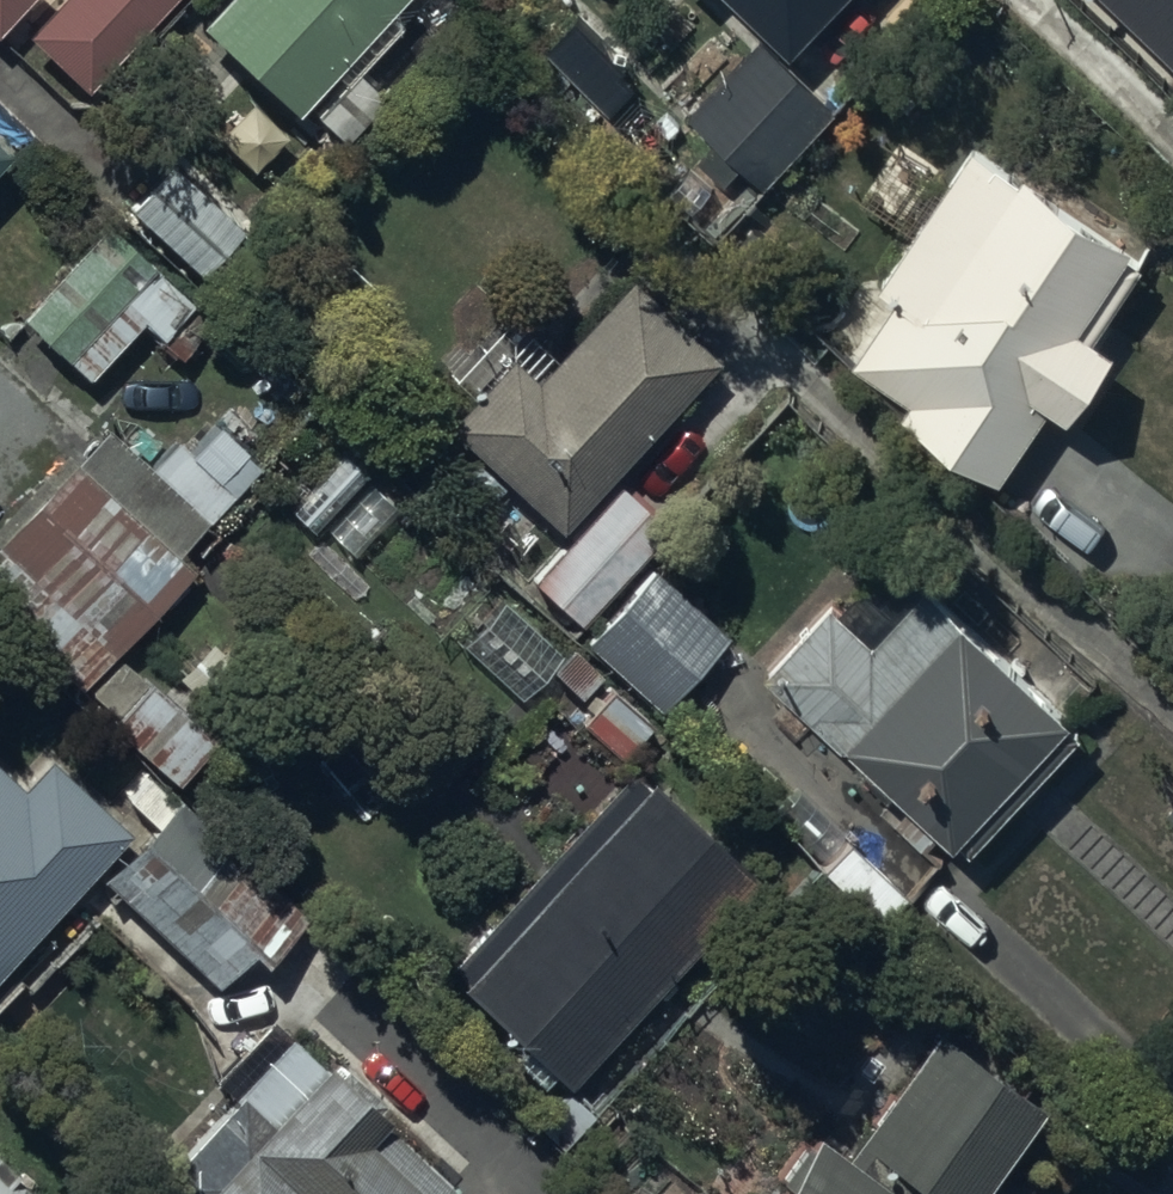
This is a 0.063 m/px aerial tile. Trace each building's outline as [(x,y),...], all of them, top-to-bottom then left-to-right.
[(31,0),(0,0),(0,33),(31,0)] [(29,38),(88,92),(174,0),(64,0),(29,38)] [(202,28),(296,115),(402,0),(228,0),(202,28)] [(797,58),(852,0),(736,0),(797,58)] [(1172,60),(1172,0),(1109,0),(1172,60)] [(558,26),(546,37),(612,103),(643,72),(576,6),(569,13),(566,10),(554,23),(558,26)] [(840,111),(764,42),(693,120),(769,189),(840,111)] [(0,143),(0,166),(12,153),(0,143)] [(1140,251),(975,146),(884,288),(903,300),(861,366),(921,404),(910,421),(1007,483),(1053,411),(1071,423),(1113,358),(1092,345),(1141,269),(1132,263),(1140,251)] [(241,231),(172,169),(132,212),(201,275),(241,231)] [(192,307),(106,228),(22,320),(91,382),(144,324),(162,340),(192,307)] [(718,363),(629,282),(535,385),(509,361),(447,430),(561,534),(718,363)] [(347,440),(287,502),(309,524),(369,462),(347,440)] [(74,453),(0,530),(0,604),(77,678),(188,561),(74,453)] [(665,530),(618,490),(536,584),(583,625),(665,530)] [(722,626),(649,560),(607,607),(680,673),(722,626)] [(498,589),(454,634),(518,694),(561,649),(498,589)] [(1079,727),(933,593),(881,650),(835,608),(772,676),(958,847),(964,840),(980,855),(1086,739),(1076,731),(1079,727)] [(210,735),(119,654),(90,687),(116,711),(107,721),(171,778),(210,735)] [(129,826),(45,749),(14,782),(0,769),(0,967),(129,826)] [(146,775),(126,795),(153,819),(99,880),(215,983),(248,945),(262,958),(302,913),(146,775)] [(757,889),(648,788),(461,989),(570,1090),(757,889)] [(936,1036),(845,1160),(815,1138),(774,1193),(988,1193),(1046,1116),(936,1036)] [(383,1129),(386,1125),(375,1115),(382,1108),(345,1073),(340,1079),(327,1067),(209,1193),(454,1193),(383,1129)] [(0,1166),(0,1193),(30,1193),(0,1166)]
